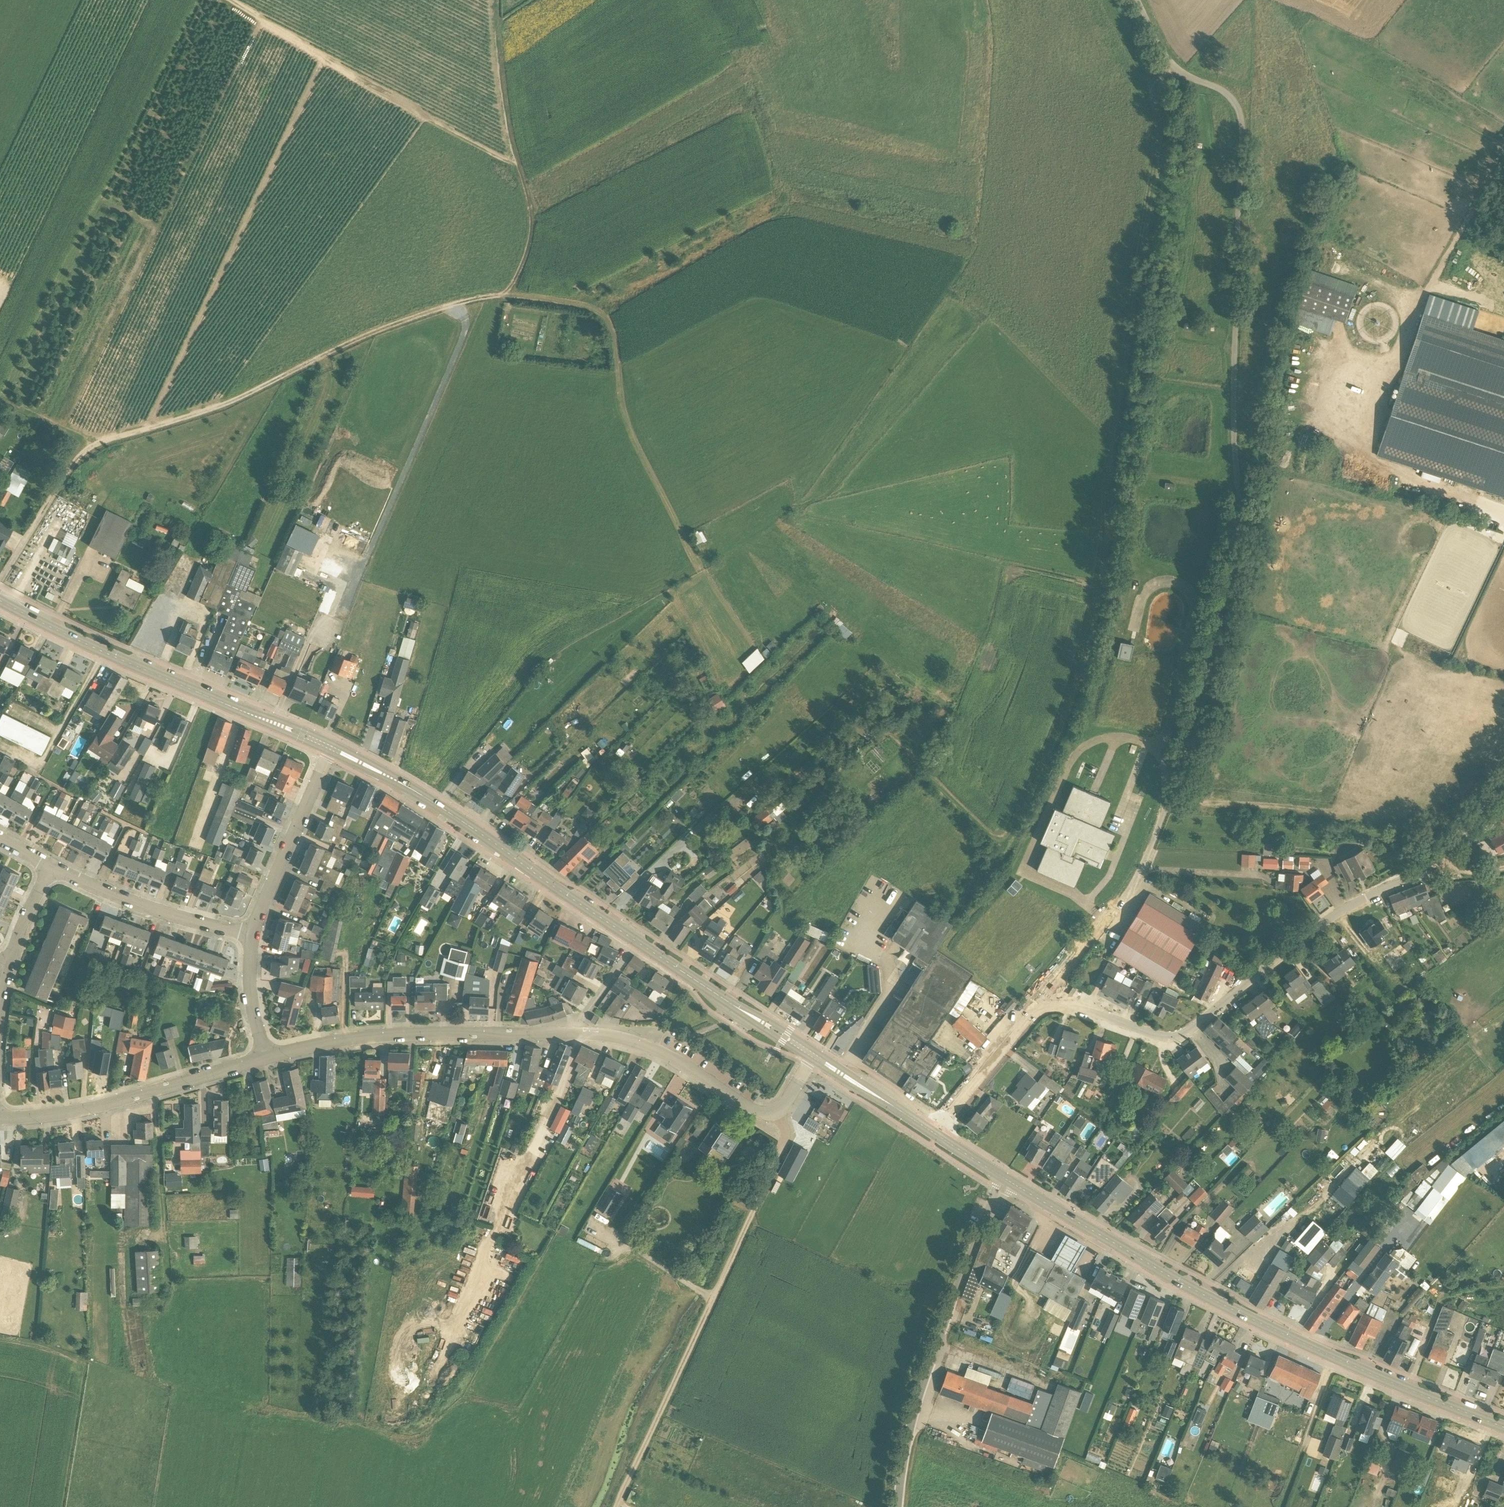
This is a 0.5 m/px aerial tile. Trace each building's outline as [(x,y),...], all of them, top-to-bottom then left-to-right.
[(1310,269),(1306,280),(1353,296),(1358,285),(1310,269)] [(1353,296),(1306,280),(1298,305),(1336,317),(1345,321),(1353,296)] [(1473,331),(1480,309),(1431,293),(1423,314),(1378,456),(1489,492),(1503,497),(1503,341),(1473,331)] [(1336,317),(1298,305),(1293,320),(1331,333),(1336,317)] [(1340,405),(1339,410),(1358,415),(1359,410),(1340,405)] [(10,425),(0,421),(0,437),(4,438),(10,425)] [(4,489),(11,493),(18,497),(27,480),(12,472),(4,489)] [(4,489),(0,496),(0,504),(4,506),(11,493),(4,489)] [(134,523),(106,510),(89,546),(116,559),(134,523)] [(1,550),(13,530),(0,522),(0,553),(1,550)] [(73,557),(78,547),(60,539),(55,548),(73,557)] [(220,555),(213,571),(200,602),(216,609),(227,583),(226,583),(236,560),(240,551),(241,548),(225,541),(220,555)] [(275,568),(293,576),(294,575),(297,567),(304,553),(286,544),(275,568)] [(236,560),(248,566),(252,556),(240,551),(236,560)] [(256,569),(248,566),(236,560),(226,583),(227,583),(228,583),(224,592),(216,610),(229,616),(223,630),(211,658),(211,657),(207,667),(226,675),(239,643),(248,624),(256,605),(257,606),(262,597),(246,590),(256,569)] [(200,602),(213,571),(199,565),(186,596),(200,602)] [(302,569),(297,567),(294,575),(299,577),(302,569)] [(134,610),(142,593),(126,585),(131,573),(122,569),(108,597),(134,610)] [(404,607),(417,611),(420,600),(407,596),(404,607)] [(198,631),(189,627),(191,624),(184,621),(176,640),(179,640),(176,648),(182,651),(181,652),(187,654),(188,653),(189,654),(195,639),(198,631)] [(412,621),(407,636),(415,638),(419,623),(412,621)] [(1,658),(10,640),(9,639),(9,638),(4,635),(4,636),(0,635),(0,658),(1,658)] [(411,657),(417,639),(405,636),(400,653),(411,657)] [(273,658),(274,658),(278,647),(282,639),(275,637),(272,644),(267,656),(273,658)] [(1136,645),(1122,642),(1118,655),(1133,659),(1136,645)] [(31,667),(27,665),(34,651),(21,645),(18,652),(13,650),(6,666),(25,675),(31,667)] [(295,645),(290,655),(285,667),(291,669),(301,648),(295,645)] [(280,661),(285,650),(278,647),(274,658),(280,661)] [(246,679),(252,664),(258,651),(251,648),(249,654),(243,652),(234,673),(246,679)] [(751,671),(767,658),(759,648),(743,661),(751,671)] [(54,681),(49,679),(57,663),(43,655),(36,668),(32,666),(26,677),(40,683),(37,689),(47,694),(54,681)] [(351,679),(356,663),(336,656),(327,681),(333,683),(337,674),(351,679)] [(399,657),(392,680),(385,678),(380,694),(387,696),(377,728),(389,732),(411,661),(399,657)] [(252,664),(246,679),(258,684),(267,662),(262,660),(258,667),(252,664)] [(59,684),(54,681),(47,694),(59,700),(66,686),(74,690),(82,676),(68,668),(59,684)] [(268,688),(281,694),(290,674),(277,668),(268,688)] [(105,718),(127,680),(113,672),(99,696),(93,692),(83,709),(102,721),(105,718)] [(311,682),(304,679),(306,675),(299,672),(288,698),(300,703),(302,699),(312,704),(321,681),(313,677),(311,682)] [(331,719),(337,705),(340,699),(333,696),(331,702),(324,699),(318,713),(331,719)] [(35,711),(39,704),(35,702),(32,703),(29,707),(35,711)] [(155,724),(157,719),(161,710),(148,704),(145,712),(143,711),(137,725),(143,728),(146,720),(155,724)] [(407,722),(416,725),(421,709),(410,706),(406,719),(408,720),(407,722)] [(123,719),(111,711),(88,748),(102,757),(99,762),(105,766),(117,747),(109,742),(123,719)] [(8,715),(3,713),(0,718),(0,723),(3,725),(8,715)] [(9,727),(14,718),(8,715),(3,725),(9,727)] [(181,735),(183,730),(187,721),(186,720),(186,719),(181,717),(181,718),(175,716),(172,723),(170,723),(166,732),(158,748),(165,751),(174,732),(181,735)] [(232,723),(222,719),(218,717),(207,747),(208,747),(203,762),(214,766),(219,751),(222,752),(232,723)] [(14,718),(9,727),(14,730),(19,721),(14,718)] [(395,756),(406,721),(395,718),(383,752),(395,756)] [(19,721),(14,730),(20,733),(24,723),(19,721)] [(30,726),(24,723),(20,733),(25,735),(30,726)] [(9,727),(3,725),(0,732),(0,735),(4,737),(9,727)] [(30,726),(25,735),(30,738),(35,729),(30,726)] [(9,727),(4,737),(10,740),(14,730),(9,727)] [(240,727),(237,737),(230,758),(244,763),(249,748),(245,746),(247,740),(250,731),(240,727)] [(35,729),(30,738),(36,741),(40,731),(35,729)] [(15,742),(20,733),(14,730),(10,740),(15,742)] [(46,734),(40,731),(36,741),(41,743),(46,734)] [(20,745),(25,735),(20,733),(15,742),(20,745)] [(46,734),(41,743),(47,746),(51,737),(46,734)] [(26,748),(30,738),(25,735),(20,745),(26,748)] [(137,752),(144,756),(152,741),(145,737),(137,752)] [(31,750),(36,741),(30,738),(26,748),(31,750)] [(31,750),(36,753),(41,743),(36,741),(31,750)] [(123,741),(118,748),(118,747),(109,760),(111,761),(107,767),(118,775),(122,769),(123,769),(136,749),(123,741)] [(619,747),(627,752),(631,747),(623,741),(619,747)] [(42,755),(47,746),(41,743),(36,753),(42,755)] [(250,767),(248,773),(245,781),(252,784),(258,771),(269,775),(278,754),(264,748),(255,769),(250,767)] [(594,756),(588,748),(582,752),(588,761),(594,756)] [(491,779),(506,763),(496,754),(475,774),(469,770),(465,777),(459,785),(471,793),(475,787),(479,789),(491,779)] [(287,758),(283,767),(282,771),(283,771),(276,786),(289,792),(295,777),(296,778),(302,765),(287,758)] [(591,764),(585,758),(582,761),(588,767),(591,764)] [(145,763),(132,792),(129,791),(127,796),(130,797),(130,798),(140,802),(155,767),(145,763)] [(579,778),(586,771),(585,770),(587,768),(582,763),(573,773),(579,778)] [(64,779),(69,781),(74,769),(69,767),(64,779)] [(526,776),(513,767),(501,785),(491,779),(485,785),(489,788),(481,800),(495,809),(503,797),(506,792),(512,795),(511,796),(512,796),(526,776)] [(8,775),(3,784),(7,786),(12,778),(8,775)] [(35,779),(31,787),(36,790),(41,782),(35,779)] [(229,785),(240,789),(242,785),(231,780),(229,785)] [(345,807),(348,801),(354,788),(339,781),(327,809),(338,814),(342,806),(345,807)] [(376,788),(367,783),(363,781),(350,809),(359,814),(362,808),(366,810),(376,788)] [(126,787),(117,783),(110,796),(119,801),(126,787)] [(229,785),(227,784),(222,797),(205,840),(209,841),(219,845),(231,815),(235,805),(237,799),(241,789),(240,789),(229,785)] [(10,798),(2,813),(13,820),(21,804),(25,796),(30,788),(25,785),(21,794),(14,790),(10,798)] [(90,785),(82,786),(83,793),(91,792),(90,785)] [(1048,845),(1037,870),(1037,869),(1037,870),(1075,887),(1075,886),(1085,862),(1087,862),(1100,868),(1105,858),(1102,856),(1106,848),(1108,849),(1115,834),(1100,827),(1111,803),(1111,802),(1073,785),(1073,786),(1062,811),(1055,808),(1040,842),(1048,845)] [(252,790),(249,796),(267,804),(264,809),(279,816),(285,804),(270,797),(269,798),(265,796),(267,791),(256,786),(253,790),(252,790)] [(30,788),(25,796),(29,799),(34,790),(30,788)] [(572,791),(567,788),(563,793),(568,797),(572,791)] [(680,789),(674,795),(679,799),(685,793),(680,789)] [(96,803),(102,796),(95,790),(90,797),(96,803)] [(0,793),(0,812),(2,813),(10,798),(0,793)] [(379,849),(385,835),(389,828),(390,827),(404,805),(387,794),(378,808),(384,811),(377,822),(381,825),(371,845),(379,849)] [(523,828),(531,817),(538,807),(521,796),(516,804),(521,807),(512,821),(523,828)] [(64,799),(59,797),(54,806),(60,808),(64,799)] [(787,807),(779,797),(774,801),(774,802),(769,805),(767,803),(762,808),(763,810),(754,817),(762,827),(773,820),(772,819),(783,811),(787,807)] [(68,801),(64,799),(60,808),(64,810),(68,801)] [(235,805),(258,815),(261,817),(264,809),(237,799),(235,805)] [(81,808),(82,808),(86,810),(91,802),(87,800),(85,802),(84,802),(81,808)] [(511,802),(507,806),(511,810),(515,806),(511,802)] [(21,804),(13,820),(23,825),(23,826),(24,826),(32,810),(21,804)] [(258,815),(235,805),(231,815),(253,825),(249,834),(254,837),(254,838),(268,843),(274,829),(260,823),(256,821),(258,815)] [(390,827),(389,828),(402,835),(410,839),(424,818),(404,805),(390,827)] [(538,807),(531,817),(523,828),(535,836),(544,822),(548,825),(554,817),(538,807)] [(73,825),(67,822),(59,838),(70,843),(81,822),(82,819),(86,810),(82,808),(73,825)] [(47,832),(55,816),(44,810),(36,826),(36,827),(37,826),(47,832)] [(86,810),(82,819),(86,822),(91,813),(86,810)] [(548,825),(555,829),(564,815),(558,811),(554,817),(548,825)] [(331,820),(335,822),(344,826),(347,820),(334,815),(331,820)] [(67,822),(55,816),(47,832),(59,838),(67,822)] [(100,829),(104,831),(109,822),(105,820),(100,829)] [(423,853),(419,861),(433,868),(439,856),(433,852),(444,831),(430,821),(416,849),(423,853)] [(778,826),(774,821),(770,824),(774,829),(778,826)] [(92,827),(81,822),(70,843),(81,849),(92,827)] [(113,824),(109,822),(104,831),(109,833),(113,824)] [(340,836),(344,826),(335,822),(333,827),(322,822),(316,834),(325,838),(331,841),(339,845),(343,837),(340,836)] [(590,831),(584,836),(588,841),(590,842),(595,837),(605,828),(599,822),(595,826),(590,831)] [(575,834),(581,838),(588,826),(582,823),(575,834)] [(92,827),(81,849),(92,855),(101,838),(103,833),(104,831),(100,829),(99,831),(92,827)] [(560,833),(554,830),(553,829),(544,842),(546,843),(546,845),(549,847),(551,847),(557,851),(563,841),(568,844),(572,838),(561,831),(560,833)] [(1492,839),(1499,853),(1503,850),(1503,833),(1492,839)] [(386,880),(387,880),(399,852),(397,851),(393,849),(391,849),(395,840),(385,835),(379,849),(377,853),(369,871),(369,872),(374,874),(386,880)] [(599,852),(588,841),(584,836),(555,865),(565,876),(584,857),(589,862),(599,852)] [(630,847),(636,842),(632,837),(626,843),(630,847)] [(112,844),(101,838),(92,855),(103,860),(104,861),(112,844)] [(130,848),(134,850),(138,841),(133,839),(130,848)] [(134,850),(139,852),(142,842),(138,841),(134,850)] [(222,857),(229,860),(235,863),(240,865),(243,857),(246,859),(245,860),(258,865),(264,852),(251,847),(248,853),(228,844),(222,857)] [(306,857),(327,866),(332,855),(354,865),(357,858),(335,848),(333,853),(325,850),(325,849),(312,844),(306,857)] [(1263,855),(1286,856),(1286,852),(1279,852),(1280,844),(1264,844),(1263,855)] [(369,850),(377,853),(379,849),(371,845),(369,850)] [(360,848),(354,846),(351,853),(357,856),(360,848)] [(161,849),(156,847),(152,857),(158,859),(161,849)] [(158,859),(155,867),(148,884),(159,888),(160,889),(160,888),(166,874),(171,876),(176,864),(169,862),(168,865),(161,862),(162,860),(166,851),(161,849),(158,859)] [(1375,869),(1364,850),(1339,864),(1348,880),(1359,874),(1361,877),(1375,869)] [(412,858),(399,852),(387,880),(391,882),(397,884),(399,885),(412,858)] [(454,894),(458,896),(466,880),(461,877),(466,868),(463,866),(468,859),(457,852),(448,865),(445,871),(449,874),(454,877),(445,892),(452,897),(454,894)] [(623,867),(631,860),(624,852),(604,872),(609,877),(611,875),(613,877),(607,882),(616,891),(622,886),(626,890),(641,876),(636,871),(631,875),(623,867)] [(113,871),(124,875),(131,858),(119,854),(112,870),(113,871)] [(221,865),(224,858),(217,855),(214,862),(221,865)] [(803,855),(799,859),(808,868),(812,864),(803,855)] [(1255,868),(1255,855),(1243,855),(1243,868),(1255,868)] [(341,872),(327,866),(306,857),(301,870),(314,876),(321,879),(322,878),(326,879),(323,886),(333,891),(341,872)] [(124,875),(136,879),(143,863),(131,858),(124,875)] [(1278,859),(1264,858),(1263,867),(1277,868),(1278,859)] [(177,860),(176,864),(171,876),(176,878),(172,889),(184,895),(190,881),(183,878),(188,865),(177,860)] [(1283,860),(1283,869),(1293,869),(1293,860),(1283,860)] [(155,867),(143,863),(136,879),(148,884),(155,867)] [(244,867),(240,865),(235,863),(232,871),(237,873),(239,870),(242,871),(244,867)] [(470,872),(468,878),(488,890),(489,891),(497,877),(476,863),(470,872)] [(710,878),(717,873),(711,866),(705,871),(710,878)] [(14,886),(18,876),(19,874),(4,867),(0,876),(0,879),(14,886)] [(214,872),(204,867),(197,883),(202,885),(198,896),(210,902),(216,888),(209,885),(214,872)] [(762,870),(754,877),(760,883),(768,877),(762,870)] [(655,887),(646,880),(635,896),(645,903),(647,901),(651,904),(652,902),(655,904),(660,896),(662,897),(664,895),(668,898),(674,889),(678,891),(679,891),(685,881),(672,872),(665,882),(665,883),(661,888),(657,885),(655,887)] [(252,879),(240,873),(239,874),(237,880),(239,881),(236,888),(231,886),(225,901),(237,906),(242,896),(244,897),(252,879)] [(1315,880),(1305,887),(1303,883),(1303,875),(1286,873),(1285,889),(1298,890),(1298,889),(1302,889),(1311,901),(1323,892),(1320,888),(1328,882),(1323,875),(1315,880)] [(486,895),(488,890),(468,878),(466,880),(458,896),(452,909),(467,917),(472,906),(480,892),(486,895)] [(0,879),(0,892),(9,896),(14,886),(0,879)] [(291,893),(304,898),(307,891),(315,894),(317,888),(310,885),(297,879),(291,893)] [(1014,896),(1022,886),(1015,880),(1007,890),(1014,896)] [(391,897),(397,884),(391,882),(385,894),(391,897)] [(502,912),(517,890),(505,882),(493,901),(499,905),(497,909),(502,912)] [(1406,890),(1412,907),(1421,904),(1425,912),(1427,911),(1430,918),(1435,917),(1437,923),(1446,919),(1437,897),(1430,899),(1424,883),(1406,890)] [(696,902),(707,890),(701,884),(690,895),(696,902)] [(738,888),(735,884),(727,891),(730,895),(738,888)] [(320,891),(331,896),(333,891),(323,886),(320,891)] [(431,886),(421,903),(430,908),(440,891),(431,886)] [(517,890),(502,912),(508,916),(510,912),(516,916),(513,921),(519,925),(523,919),(527,912),(522,909),(529,898),(517,890)] [(1407,909),(1412,907),(1406,890),(1389,896),(1394,908),(1397,915),(1407,911),(1407,909)] [(0,892),(0,905),(4,907),(9,896),(0,892)] [(311,902),(304,898),(291,893),(285,906),(298,912),(298,911),(306,915),(311,902)] [(1204,927),(1174,908),(1150,893),(1113,953),(1168,986),(1204,927)] [(696,905),(680,920),(669,935),(680,943),(691,928),(694,930),(697,926),(698,927),(708,917),(705,913),(712,906),(705,899),(697,906),(696,905)] [(1480,904),(1476,899),(1472,902),(1476,907),(1480,904)] [(928,962),(913,984),(937,1000),(950,1009),(965,986),(966,987),(974,973),(937,949),(953,924),(917,900),(891,938),(928,962)] [(398,911),(402,908),(397,901),(393,904),(398,911)] [(665,930),(674,918),(674,917),(676,913),(677,913),(680,908),(675,904),(672,909),(663,903),(658,907),(660,909),(652,921),(665,930)] [(56,915),(58,915),(75,923),(76,920),(86,924),(88,918),(71,911),(71,910),(60,906),(56,915)] [(534,931),(538,926),(545,931),(554,918),(539,909),(531,921),(533,923),(529,928),(534,931)] [(328,920),(331,913),(325,910),(321,917),(328,920)] [(462,917),(453,912),(447,923),(457,928),(462,917)] [(494,921),(482,913),(476,922),(488,930),(494,921)] [(70,935),(71,932),(75,923),(58,915),(55,922),(53,921),(51,927),(52,928),(70,935)] [(110,936),(116,920),(106,916),(105,915),(98,932),(110,936)] [(331,917),(321,958),(333,961),(344,921),(331,917)] [(277,932),(291,936),(293,928),(301,930),(302,924),(294,922),(281,918),(277,932)] [(724,940),(718,936),(727,923),(721,919),(718,923),(712,920),(706,929),(704,932),(708,935),(710,931),(712,932),(699,952),(712,960),(720,947),(724,940)] [(116,920),(110,936),(121,940),(128,924),(116,920)] [(1366,926),(1360,930),(1361,932),(1360,933),(1370,947),(1383,937),(1382,936),(1387,932),(1379,921),(1374,925),(1373,923),(1367,928),(1366,926)] [(556,934),(554,938),(584,953),(591,938),(562,924),(561,924),(559,923),(558,926),(555,924),(552,932),(556,934)] [(128,924),(121,940),(126,942),(122,953),(124,954),(121,963),(126,964),(129,955),(133,944),(139,928),(128,924)] [(315,924),(312,932),(324,937),(327,929),(315,924)] [(65,947),(66,944),(70,935),(52,928),(50,934),(48,933),(46,939),(47,940),(65,947)] [(139,928),(133,944),(144,949),(151,932),(149,931),(139,928)] [(771,930),(759,956),(768,960),(780,934),(771,930)] [(834,934),(824,930),(820,940),(830,944),(834,934)] [(526,934),(520,931),(514,944),(519,946),(520,943),(522,944),(526,934)] [(291,936),(277,932),(273,946),(287,950),(287,949),(295,952),(297,945),(289,943),(291,936)] [(154,951),(165,955),(171,939),(161,936),(162,936),(160,935),(154,951)] [(612,940),(602,935),(598,942),(605,945),(598,959),(612,966),(619,952),(609,946),(612,940)] [(771,995),(788,970),(791,965),(794,967),(811,941),(801,935),(784,960),(781,965),(775,961),(771,967),(765,963),(764,962),(755,975),(762,980),(758,986),(771,995)] [(729,944),(738,950),(734,957),(728,953),(720,966),(732,974),(739,964),(741,965),(752,947),(744,942),(735,936),(729,944)] [(508,953),(511,943),(502,938),(499,950),(508,953)] [(171,939),(165,955),(177,959),(182,943),(171,939)] [(60,960),(61,957),(65,947),(47,940),(45,946),(43,946),(40,952),(42,953),(60,960)] [(94,944),(89,942),(84,954),(90,956),(94,944)] [(182,943),(177,959),(188,963),(194,947),(182,943)] [(423,955),(425,945),(416,944),(415,954),(423,955)] [(194,947),(188,963),(200,967),(205,951),(194,947)] [(364,965),(372,967),(376,949),(369,948),(364,965)] [(453,960),(465,963),(468,952),(456,949),(453,960)] [(1343,971),(1355,962),(1344,949),(1332,958),(1333,959),(1325,964),(1324,964),(1336,980),(1345,973),(1343,971)] [(1440,949),(1433,954),(1439,964),(1447,958),(1440,949)] [(102,960),(105,951),(99,950),(96,958),(102,960)] [(312,951),(303,950),(302,958),(305,958),(316,959),(319,952),(317,952),(312,951)] [(503,972),(509,953),(499,950),(493,969),(503,972)] [(105,951),(102,960),(107,962),(110,953),(105,951)] [(205,951),(200,967),(205,969),(202,977),(203,978),(200,987),(205,989),(208,980),(211,971),(217,956),(205,951)] [(55,973),(56,970),(60,960),(42,953),(39,959),(38,959),(35,965),(37,965),(55,973)] [(217,956),(211,971),(216,973),(223,975),(228,959),(227,959),(217,956)] [(284,963),(273,962),(272,973),(290,976),(291,969),(298,970),(299,962),(304,963),(305,958),(302,958),(300,958),(300,957),(285,956),(284,963)] [(562,967),(575,974),(576,974),(573,973),(576,968),(594,977),(600,965),(585,957),(582,963),(568,956),(562,967)] [(635,956),(629,964),(639,971),(645,963),(635,956)] [(538,961),(523,957),(507,1010),(522,1015),(538,961)] [(464,980),(466,971),(468,964),(465,963),(453,960),(445,958),(441,974),(464,980)] [(1203,978),(1215,984),(1224,966),(1222,965),(1212,960),(1209,966),(1204,964),(1200,971),(1205,974),(1203,978)] [(1381,971),(1396,991),(1411,981),(1397,960),(1381,971)] [(803,996),(791,988),(806,966),(800,962),(783,988),(788,991),(779,1006),(780,1006),(791,1013),(801,998),(803,996)] [(1115,996),(1121,983),(1114,979),(1120,968),(1108,962),(1102,974),(1108,978),(1101,990),(1115,996)] [(575,974),(562,967),(557,964),(553,971),(562,976),(555,988),(580,1002),(588,988),(571,979),(570,981),(568,980),(572,973),(575,974)] [(49,985),(51,982),(55,973),(37,965),(34,972),(32,971),(30,977),(32,978),(49,985)] [(1319,980),(1311,986),(1296,967),(1285,975),(1289,981),(1284,985),(1295,999),(1307,990),(1309,991),(1310,991),(1312,991),(1314,990),(1325,1006),(1336,997),(1319,980)] [(338,1005),(338,1001),(340,1001),(341,969),(315,968),(313,975),(312,990),(319,990),(318,1002),(322,1002),(325,1023),(340,1021),(338,1005)] [(649,997),(655,1001),(660,1004),(667,995),(662,991),(669,980),(657,971),(649,983),(655,988),(649,997)] [(622,973),(611,988),(619,994),(626,999),(634,987),(630,984),(633,980),(622,973)] [(871,993),(881,992),(879,974),(869,975),(871,993)] [(542,986),(546,980),(538,975),(534,981),(542,986)] [(366,987),(366,976),(351,976),(351,987),(366,987)] [(1121,983),(1115,996),(1128,1003),(1134,991),(1141,994),(1147,982),(1135,976),(1129,987),(1121,983)] [(1215,984),(1203,978),(1202,981),(1192,976),(1187,985),(1197,990),(1195,996),(1207,1002),(1215,984)] [(822,1004),(823,1003),(837,981),(831,977),(820,993),(817,991),(810,1001),(803,996),(801,998),(791,1013),(802,1020),(802,1021),(812,1007),(817,1011),(822,1004)] [(25,989),(44,998),(49,985),(32,978),(29,984),(27,983),(25,989)] [(388,981),(388,998),(393,998),(393,1008),(407,1008),(407,995),(406,995),(407,986),(395,986),(395,981),(388,981)] [(305,988),(283,982),(280,994),(289,997),(282,1022),(295,1026),(305,988)] [(1146,998),(1153,985),(1147,982),(1141,994),(1140,995),(1146,998)] [(416,985),(416,991),(416,1008),(436,1009),(436,997),(448,997),(448,983),(430,983),(425,985),(416,985)] [(937,1000),(913,984),(894,1014),(908,1023),(888,1053),(897,1059),(901,1052),(937,1000)] [(383,987),(374,987),(374,994),(357,993),(357,1008),(384,1008),(384,994),(383,994),(383,987)] [(667,1010),(634,987),(626,999),(658,1022),(667,1010)] [(1179,999),(1177,998),(1179,993),(1168,987),(1165,993),(1164,992),(1162,996),(1152,991),(1148,1000),(1158,1005),(1154,1013),(1163,1017),(1167,1009),(1172,1012),(1179,999)] [(1264,1013),(1267,1017),(1271,1023),(1278,1017),(1269,1005),(1273,1003),(1264,990),(1253,999),(1264,1013)] [(490,993),(465,991),(464,1004),(471,1004),(471,1012),(489,1013),(490,997),(489,997),(490,993)] [(619,994),(605,1012),(613,1018),(626,999),(619,994)] [(525,1009),(536,1006),(534,997),(528,997),(525,1009)] [(833,1011),(838,1004),(831,999),(827,1006),(823,1003),(822,1004),(818,1011),(822,1014),(813,1028),(825,1035),(834,1022),(836,1023),(841,1016),(833,1011)] [(1007,1013),(1010,1010),(1016,1003),(1012,999),(1008,1004),(1005,1001),(1000,1007),(1007,1013)] [(1251,1019),(1255,1016),(1260,1022),(1256,1026),(1265,1038),(1278,1028),(1272,1024),(1271,1023),(1267,1017),(1264,1013),(1253,999),(1242,1007),(1251,1019)] [(930,1039),(950,1009),(937,1000),(901,1052),(925,1067),(931,1072),(946,1050),(930,1039)] [(527,1011),(530,1021),(530,1024),(552,1020),(567,1014),(574,1012),(571,1006),(566,1002),(562,1002),(548,1007),(527,1011)] [(120,1030),(123,1012),(112,1008),(111,1016),(109,1028),(120,1030)] [(143,1013),(131,1010),(128,1026),(136,1028),(138,1018),(142,1019),(143,1013)] [(56,1013),(52,1026),(72,1031),(75,1018),(56,1013)] [(1377,1019),(1388,1031),(1394,1025),(1383,1013),(1377,1019)] [(908,1023),(894,1014),(874,1043),(888,1053),(908,1023)] [(987,1037),(962,1015),(953,1025),(978,1046),(987,1037)] [(199,1027),(226,1036),(231,1023),(214,1018),(212,1022),(198,1017),(188,1047),(191,1061),(221,1054),(225,1039),(209,1043),(208,1042),(193,1046),(199,1027)] [(1253,1068),(1239,1054),(1242,1051),(1231,1040),(1236,1034),(1218,1018),(1213,1023),(1212,1022),(1205,1030),(1223,1047),(1221,1049),(1222,1049),(1232,1059),(1230,1062),(1235,1067),(1236,1066),(1244,1073),(1246,1075),(1251,1070),(1253,1068)] [(50,1035),(49,1039),(49,1048),(46,1049),(46,1052),(50,1087),(62,1085),(61,1069),(55,1069),(53,1049),(60,1049),(60,1035),(70,1038),(72,1031),(52,1026),(50,1035)] [(176,1026),(164,1029),(167,1039),(179,1036),(176,1026)] [(1060,1043),(1061,1043),(1058,1052),(1065,1055),(1064,1057),(1071,1060),(1075,1048),(1080,1034),(1065,1029),(1060,1043)] [(123,1051),(136,1053),(131,1077),(145,1080),(152,1042),(131,1038),(132,1034),(126,1033),(123,1051)] [(42,1039),(42,1049),(39,1050),(41,1072),(37,1072),(38,1088),(50,1087),(46,1052),(46,1049),(49,1048),(49,1039),(42,1039)] [(83,1076),(80,1052),(86,1051),(85,1039),(73,1040),(75,1062),(68,1063),(69,1078),(83,1076)] [(102,1041),(92,1039),(89,1071),(94,1072),(94,1071),(106,1073),(109,1051),(101,1050),(102,1041)] [(1117,1045),(1098,1040),(1093,1055),(1112,1061),(1117,1045)] [(161,1043),(163,1051),(157,1052),(161,1067),(174,1063),(170,1048),(170,1049),(168,1041),(161,1043)] [(551,1071),(538,1066),(534,1083),(532,1083),(531,1086),(542,1090),(546,1080),(558,1085),(573,1047),(562,1043),(551,1071)] [(925,1067),(901,1052),(897,1059),(888,1053),(874,1043),(863,1060),(910,1090),(925,1067)] [(1059,1045),(1050,1043),(1048,1052),(1056,1055),(1059,1045)] [(526,1061),(522,1080),(532,1083),(534,1083),(538,1066),(542,1048),(527,1045),(524,1060),(526,1061)] [(580,1071),(574,1084),(584,1088),(584,1086),(600,1053),(582,1045),(576,1060),(580,1062),(577,1070),(580,1071)] [(1196,1070),(1208,1061),(1197,1047),(1185,1056),(1184,1055),(1177,1060),(1190,1077),(1197,1072),(1196,1070)] [(13,1049),(13,1065),(13,1071),(11,1071),(12,1088),(25,1087),(25,1071),(24,1065),(26,1065),(26,1048),(13,1049)] [(484,1073),(487,1064),(487,1050),(469,1049),(460,1081),(467,1083),(469,1075),(471,1076),(472,1073),(484,1073)] [(487,1050),(487,1064),(501,1065),(491,1095),(498,1097),(508,1065),(509,1051),(487,1050)] [(399,1067),(409,1067),(410,1053),(390,1052),(389,1087),(398,1087),(399,1067)] [(1085,1052),(1076,1079),(1094,1084),(1098,1071),(1089,1068),(1093,1055),(1085,1052)] [(452,1055),(444,1085),(433,1082),(429,1100),(430,1100),(426,1118),(433,1119),(425,1150),(430,1152),(429,1158),(438,1160),(450,1114),(451,1114),(465,1058),(452,1055)] [(334,1092),(336,1056),(321,1056),(320,1080),(312,1080),(311,1091),(318,1092),(318,1099),(334,1100),(334,1092)] [(625,1065),(621,1063),(607,1057),(596,1080),(602,1083),(605,1076),(614,1080),(616,1076),(620,1077),(625,1065)] [(366,1083),(375,1084),(373,1114),(385,1115),(387,1079),(380,1078),(381,1060),(367,1059),(366,1083)] [(967,1074),(972,1071),(968,1064),(963,1067),(967,1074)] [(1166,1080),(1138,1064),(1131,1078),(1158,1094),(1166,1080)] [(617,1100),(626,1106),(647,1071),(637,1065),(617,1100)] [(1246,1075),(1253,1083),(1264,1071),(1258,1065),(1252,1071),(1251,1070),(1246,1075)] [(1246,1075),(1244,1073),(1236,1066),(1235,1067),(1225,1078),(1236,1089),(1224,1102),(1211,1088),(1205,1094),(1223,1115),(1232,1106),(1239,1098),(1245,1092),(1252,1085),(1254,1083),(1253,1083),(1246,1075)] [(931,1072),(925,1067),(910,1090),(916,1094),(919,1091),(929,1098),(938,1082),(929,1076),(931,1072)] [(274,1098),(277,1113),(307,1108),(298,1069),(284,1072),(289,1096),(274,1098)] [(415,1070),(413,1092),(420,1093),(422,1080),(424,1080),(426,1072),(415,1070)] [(1041,1100),(1038,1097),(1045,1088),(1027,1073),(1020,1082),(1022,1084),(1013,1095),(1027,1106),(1032,1110),(1041,1100)] [(1187,1076),(1169,1097),(1171,1098),(1166,1102),(1173,1108),(1194,1084),(1187,1076)] [(260,1104),(253,1105),(250,1106),(252,1116),(256,1115),(256,1116),(275,1111),(267,1079),(255,1082),(260,1104)] [(518,1083),(505,1079),(501,1093),(514,1097),(518,1083)] [(1046,1087),(1057,1094),(1063,1087),(1052,1079),(1046,1087)] [(651,1081),(641,1097),(635,1093),(630,1102),(641,1109),(648,1098),(654,1102),(662,1088),(651,1081)] [(1255,1088),(1252,1085),(1245,1092),(1248,1095),(1255,1088)] [(596,1091),(584,1086),(584,1088),(578,1100),(590,1105),(596,1091)] [(830,1116),(837,1120),(845,1107),(827,1096),(819,1109),(830,1116)] [(991,1096),(985,1103),(976,1112),(967,1123),(978,1132),(988,1120),(984,1117),(986,1113),(988,1115),(993,1109),(995,1111),(1002,1102),(991,1096)] [(615,1099),(610,1097),(603,1110),(608,1113),(615,1099)] [(672,1106),(670,1105),(664,1101),(664,1100),(657,1111),(657,1112),(657,1111),(663,1115),(666,1117),(662,1122),(661,1122),(677,1133),(677,1132),(693,1108),(678,1097),(678,1098),(672,1106)] [(1242,1101),(1239,1098),(1232,1106),(1234,1109),(1242,1101)] [(1332,1103),(1328,1099),(1322,1106),(1326,1110),(1331,1103),(1332,1103)] [(579,1116),(585,1103),(578,1100),(571,1112),(579,1116)] [(214,1101),(214,1127),(200,1127),(201,1156),(209,1156),(209,1141),(226,1142),(226,1134),(227,1134),(228,1101),(214,1101)] [(176,1141),(191,1141),(191,1150),(195,1150),(195,1159),(181,1159),(182,1172),(200,1172),(199,1104),(186,1104),(186,1129),(176,1129),(176,1141)] [(560,1133),(568,1117),(558,1113),(551,1128),(560,1133)] [(279,1128),(277,1119),(276,1114),(261,1117),(263,1130),(279,1128)] [(401,1217),(414,1219),(418,1178),(419,1166),(416,1166),(419,1124),(419,1117),(410,1116),(401,1217)] [(1086,1120),(1079,1116),(1073,1125),(1080,1129),(1086,1120)] [(820,1124),(809,1117),(803,1127),(814,1133),(820,1124)] [(1034,1117),(1031,1121),(1037,1125),(1040,1121),(1034,1117)] [(454,1131),(456,1132),(465,1134),(468,1124),(457,1121),(454,1131)] [(142,1137),(142,1145),(152,1145),(152,1137),(152,1122),(138,1122),(138,1129),(134,1130),(135,1138),(142,1137)] [(393,1125),(393,1129),(396,1131),(400,1131),(402,1129),(403,1125),(400,1122),(396,1122),(393,1125)] [(707,1154),(722,1165),(738,1141),(723,1131),(724,1128),(716,1122),(700,1147),(708,1152),(707,1154)] [(1193,1129),(1196,1133),(1203,1125),(1200,1122),(1193,1129)] [(572,1133),(563,1129),(558,1140),(566,1144),(572,1133)] [(462,1144),(465,1134),(456,1132),(454,1142),(462,1144)] [(1055,1147),(1060,1139),(1062,1136),(1055,1132),(1049,1143),(1055,1147)] [(1044,1137),(1038,1133),(1032,1142),(1028,1149),(1030,1150),(1026,1157),(1031,1160),(1035,1163),(1036,1163),(1037,1164),(1045,1150),(1038,1146),(1044,1137)] [(587,1147),(596,1149),(598,1137),(590,1135),(587,1147)] [(1100,1146),(1105,1139),(1099,1135),(1094,1142),(1100,1146)] [(518,1153),(523,1140),(516,1137),(511,1150),(518,1153)] [(1060,1139),(1055,1147),(1056,1147),(1043,1167),(1060,1178),(1069,1164),(1062,1160),(1067,1151),(1070,1153),(1074,1147),(1060,1139)] [(1234,1139),(1229,1143),(1232,1147),(1237,1142),(1234,1139)] [(96,1155),(97,1166),(104,1166),(102,1140),(87,1141),(88,1156),(96,1155)] [(50,1178),(71,1177),(71,1166),(68,1167),(68,1156),(75,1156),(74,1142),(58,1143),(59,1145),(55,1145),(56,1163),(60,1163),(60,1165),(51,1166),(50,1178)] [(683,1147),(677,1143),(674,1148),(680,1152),(683,1147)] [(808,1151),(795,1144),(779,1174),(792,1181),(808,1151)] [(3,1174),(1,1181),(8,1183),(10,1171),(4,1169),(4,1170),(2,1170),(1,1161),(1,1145),(0,1145),(0,1174),(3,1174)] [(112,1159),(152,1160),(153,1160),(153,1145),(152,1145),(142,1145),(111,1145),(112,1159)] [(21,1157),(21,1167),(42,1167),(42,1171),(49,1171),(49,1155),(42,1155),(42,1146),(22,1146),(22,1157),(21,1157)] [(1087,1150),(1081,1146),(1075,1155),(1081,1159),(1087,1150)] [(1128,1146),(1123,1152),(1124,1154),(1129,1159),(1134,1152),(1128,1146)] [(1355,1147),(1350,1152),(1355,1156),(1359,1150),(1355,1147)] [(1124,1154),(1115,1165),(1119,1168),(1120,1168),(1128,1159),(1129,1159),(1124,1154)] [(85,1155),(76,1155),(77,1176),(85,1176),(85,1155)] [(1101,1187),(1119,1168),(1115,1165),(1102,1157),(1088,1179),(1101,1187)] [(1381,1171),(1388,1163),(1381,1157),(1374,1165),(1381,1171)] [(261,1172),(270,1171),(268,1158),(259,1160),(261,1172)] [(111,1178),(111,1185),(125,1185),(125,1160),(112,1159),(111,1178)] [(152,1225),(152,1160),(125,1160),(125,1185),(125,1225),(152,1225)] [(1430,1224),(1466,1177),(1445,1161),(1434,1171),(1432,1169),(1429,1171),(1428,1171),(1418,1179),(1405,1196),(1413,1202),(1409,1207),(1430,1224)] [(1060,1191),(1061,1191),(1072,1198),(1088,1173),(1077,1166),(1060,1191)] [(1370,1179),(1356,1167),(1333,1194),(1347,1206),(1370,1179)] [(1164,1178),(1179,1194),(1188,1185),(1173,1169),(1164,1178)] [(168,1174),(169,1185),(177,1184),(176,1184),(176,1173),(168,1174)] [(1133,1188),(1117,1174),(1092,1202),(1103,1211),(1119,1193),(1125,1198),(1133,1188)] [(353,1196),(376,1196),(376,1187),(353,1186),(353,1196)] [(610,1186),(597,1207),(611,1216),(624,1195),(610,1186)] [(20,1189),(8,1187),(4,1206),(15,1209),(20,1189)] [(1202,1188),(1191,1200),(1197,1205),(1208,1194),(1202,1188)] [(1153,1211),(1157,1215),(1166,1207),(1152,1194),(1129,1218),(1138,1226),(1153,1211)] [(57,1209),(58,1200),(50,1200),(50,1208),(57,1209)] [(1233,1207),(1224,1200),(1211,1215),(1220,1223),(1233,1207)] [(1331,1203),(1318,1218),(1329,1227),(1341,1212),(1331,1203)] [(987,1230),(962,1298),(973,1302),(979,1284),(986,1265),(994,1244),(999,1247),(1003,1241),(1002,1240),(1013,1222),(1017,1224),(1024,1213),(1014,1206),(1011,1207),(1004,1219),(995,1234),(988,1230),(987,1230)] [(1166,1207),(1157,1215),(1161,1220),(1151,1230),(1161,1240),(1167,1234),(1166,1233),(1172,1226),(1172,1225),(1179,1219),(1166,1207)] [(1002,1240),(1003,1241),(1013,1247),(1023,1231),(1023,1230),(1031,1217),(1024,1213),(1017,1224),(1013,1222),(1002,1240)] [(1266,1226),(1255,1215),(1241,1229),(1251,1240),(1266,1226)] [(1314,1222),(1296,1242),(1308,1253),(1326,1232),(1314,1222)] [(1205,1228),(1200,1224),(1196,1230),(1187,1225),(1180,1237),(1194,1245),(1201,1233),(1202,1234),(1205,1228)] [(1224,1242),(1231,1234),(1221,1225),(1214,1233),(1224,1242)] [(562,1226),(559,1231),(566,1234),(569,1230),(562,1226)] [(185,1237),(185,1249),(197,1248),(197,1236),(185,1237)] [(604,1253),(607,1245),(581,1236),(578,1243),(604,1253)] [(1216,1238),(1204,1252),(1219,1265),(1231,1251),(1230,1251),(1235,1245),(1228,1238),(1222,1244),(1216,1238)] [(1358,1275),(1380,1247),(1370,1239),(1348,1268),(1358,1275)] [(1288,1251),(1292,1243),(1286,1240),(1282,1247),(1288,1251)] [(1305,1272),(1301,1280),(1299,1278),(1296,1283),(1293,1281),(1284,1295),(1296,1302),(1311,1275),(1314,1270),(1318,1272),(1330,1259),(1335,1252),(1322,1241),(1316,1248),(1307,1258),(1312,1263),(1305,1272)] [(1348,1252),(1342,1247),(1329,1262),(1335,1267),(1348,1252)] [(1281,1279),(1285,1272),(1294,1258),(1288,1254),(1280,1249),(1272,1264),(1250,1300),(1264,1308),(1281,1279)] [(137,1292),(162,1291),(160,1250),(135,1251),(137,1292)] [(1045,1294),(1062,1266),(1038,1252),(1020,1283),(1039,1294),(1040,1292),(1045,1294)] [(1385,1281),(1392,1271),(1398,1263),(1399,1262),(1387,1252),(1363,1284),(1377,1295),(1386,1282),(1385,1281)] [(526,1263),(527,1259),(508,1254),(507,1258),(526,1263)] [(287,1258),(287,1286),(301,1287),(302,1258),(287,1258)] [(1398,1263),(1392,1271),(1404,1280),(1410,1272),(1407,1270),(1398,1263)] [(992,1268),(986,1265),(979,1284),(999,1294),(1001,1291),(1008,1276),(992,1268)] [(1062,1266),(1045,1294),(1050,1297),(1044,1308),(1051,1312),(1056,1311),(1060,1303),(1071,1309),(1086,1280),(1062,1266)] [(1105,1293),(1114,1275),(1113,1275),(1108,1269),(1107,1271),(1101,1268),(1091,1285),(1105,1293)] [(1114,1275),(1105,1293),(1118,1300),(1128,1283),(1122,1279),(1122,1277),(1115,1276),(1114,1275)] [(1322,1281),(1311,1275),(1296,1302),(1308,1308),(1322,1283),(1322,1281)] [(1420,1285),(1422,1288),(1426,1291),(1430,1286),(1424,1281),(1420,1285)] [(1326,1318),(1340,1299),(1344,1293),(1334,1286),(1315,1310),(1304,1326),(1314,1332),(1324,1316),(1326,1318)] [(1144,1315),(1143,1315),(1146,1309),(1140,1307),(1145,1294),(1132,1288),(1122,1312),(1135,1317),(1130,1330),(1137,1332),(1142,1320),(1144,1315)] [(1011,1296),(1001,1291),(999,1294),(990,1315),(1001,1319),(1011,1296)] [(76,1292),(76,1305),(87,1305),(87,1292),(76,1292)] [(1151,1296),(1146,1309),(1143,1315),(1144,1315),(1142,1320),(1155,1325),(1150,1338),(1156,1340),(1165,1317),(1160,1315),(1165,1302),(1151,1296)] [(1354,1305),(1350,1302),(1337,1320),(1346,1327),(1358,1312),(1361,1315),(1370,1304),(1360,1297),(1354,1305)] [(1071,1327),(1079,1330),(1091,1303),(1083,1300),(1071,1327)] [(1371,1303),(1366,1313),(1382,1321),(1387,1310),(1371,1303)] [(1172,1305),(1163,1328),(1175,1333),(1185,1310),(1172,1305)] [(1442,1306),(1437,1320),(1433,1329),(1438,1331),(1428,1359),(1443,1365),(1455,1334),(1446,1331),(1454,1310),(1442,1306)] [(1103,1334),(1110,1338),(1120,1316),(1113,1313),(1103,1334)] [(1362,1319),(1349,1342),(1362,1349),(1369,1335),(1375,1338),(1380,1327),(1379,1327),(1382,1321),(1366,1313),(1365,1313),(1362,1319)] [(1409,1344),(1405,1342),(1415,1323),(1418,1317),(1411,1314),(1408,1319),(1405,1317),(1389,1348),(1403,1355),(1409,1344)] [(1186,1327),(1183,1337),(1174,1357),(1186,1362),(1185,1365),(1183,1365),(1180,1372),(1188,1376),(1193,1365),(1193,1364),(1198,1353),(1192,1351),(1200,1333),(1186,1327)] [(1472,1350),(1478,1352),(1486,1331),(1480,1329),(1472,1350)] [(1199,1351),(1198,1353),(1193,1364),(1193,1365),(1200,1368),(1204,1360),(1214,1366),(1221,1354),(1224,1355),(1225,1356),(1230,1348),(1232,1344),(1216,1335),(1205,1353),(1199,1351)] [(1169,1339),(1162,1355),(1171,1359),(1177,1343),(1169,1339)] [(1145,1348),(1142,1349),(1140,1354),(1142,1356),(1145,1357),(1147,1356),(1149,1351),(1148,1349),(1145,1348)] [(1225,1356),(1224,1355),(1215,1371),(1222,1375),(1230,1373),(1233,1368),(1241,1354),(1230,1348),(1225,1356)] [(1408,1363),(1405,1369),(1410,1372),(1415,1363),(1410,1360),(1411,1359),(1403,1355),(1389,1348),(1384,1359),(1398,1366),(1401,1360),(1408,1363)] [(1482,1379),(1494,1384),(1499,1372),(1503,1374),(1503,1353),(1503,1352),(1494,1349),(1489,1359),(1487,1367),(1482,1379)] [(1487,1367),(1489,1359),(1482,1357),(1477,1354),(1474,1362),(1469,1375),(1482,1379),(1487,1367)] [(1251,1355),(1245,1370),(1253,1373),(1247,1386),(1259,1390),(1261,1386),(1263,1380),(1262,1380),(1263,1377),(1259,1375),(1265,1361),(1251,1355)] [(1304,1385),(1300,1395),(1310,1399),(1321,1374),(1320,1373),(1302,1366),(1302,1365),(1301,1365),(1280,1356),(1279,1355),(1270,1378),(1276,1380),(1279,1374),(1304,1385)] [(1069,1361),(1057,1356),(1053,1365),(1065,1369),(1069,1361)] [(940,1393),(986,1410),(979,1429),(985,1431),(982,1440),(1055,1466),(1081,1392),(1059,1384),(1055,1395),(1039,1389),(1033,1404),(978,1384),(979,1382),(948,1371),(940,1393)] [(1228,1391),(1233,1381),(1226,1378),(1221,1387),(1228,1391)] [(1243,1386),(1237,1382),(1233,1388),(1239,1392),(1243,1386)] [(1266,1388),(1261,1386),(1259,1390),(1257,1396),(1279,1405),(1280,1400),(1263,1393),(1266,1388)] [(1133,1391),(1127,1389),(1125,1395),(1131,1397),(1133,1391)] [(1086,1391),(1079,1409),(1087,1412),(1093,1394),(1086,1391)] [(1343,1439),(1347,1428),(1343,1426),(1351,1402),(1343,1399),(1344,1397),(1333,1393),(1326,1412),(1338,1416),(1335,1427),(1334,1426),(1330,1435),(1343,1439)] [(1111,1420),(1117,1405),(1110,1403),(1104,1417),(1111,1420)] [(1174,1408),(1166,1405),(1162,1416),(1170,1419),(1174,1408)] [(1377,1416),(1380,1410),(1365,1405),(1357,1429),(1371,1434),(1374,1425),(1379,1427),(1382,1418),(1377,1416)] [(1409,1410),(1396,1405),(1387,1429),(1400,1434),(1403,1425),(1409,1410)] [(1124,1424),(1132,1427),(1138,1411),(1131,1407),(1124,1424)] [(1207,1411),(1199,1407),(1193,1421),(1202,1425),(1207,1411)] [(1409,1410),(1403,1425),(1414,1429),(1414,1430),(1432,1436),(1438,1421),(1409,1410)] [(1249,1417),(1244,1430),(1255,1434),(1260,1422),(1249,1417)] [(1479,1442),(1446,1429),(1439,1445),(1456,1452),(1451,1463),(1466,1469),(1471,1458),(1473,1458),(1479,1442)] [(1161,1455),(1174,1459),(1180,1438),(1167,1434),(1161,1455)] [(1343,1439),(1330,1435),(1323,1455),(1335,1459),(1343,1439)] [(1349,1452),(1354,1440),(1346,1437),(1341,1449),(1349,1452)] [(1400,1447),(1390,1471),(1402,1476),(1412,1453),(1400,1447)] [(1381,1462),(1369,1458),(1365,1470),(1377,1474),(1381,1462)] [(1172,1470),(1161,1466),(1156,1479),(1167,1484),(1172,1470)] [(1327,1476),(1329,1469),(1321,1466),(1318,1473),(1327,1476)] [(1432,1468),(1427,1466),(1419,1484),(1425,1486),(1432,1468)] [(1502,1487),(1502,1486),(1490,1481),(1484,1494),(1498,1500),(1503,1487),(1502,1487)]
